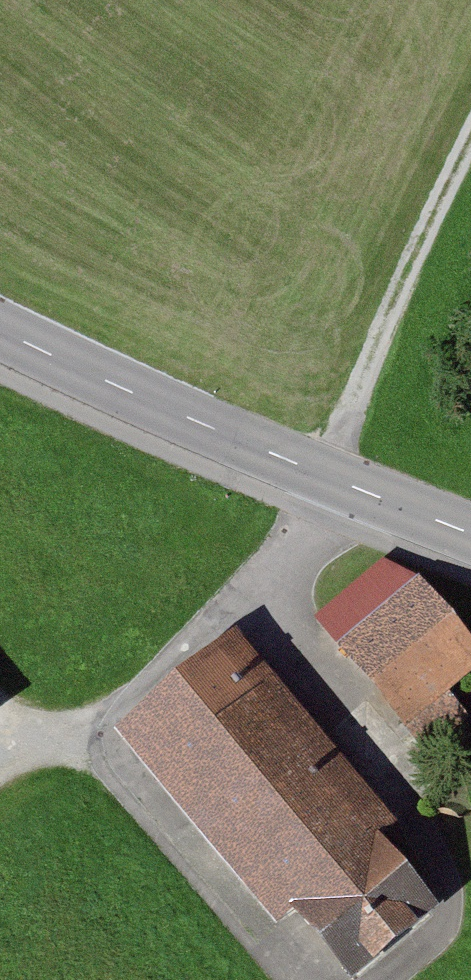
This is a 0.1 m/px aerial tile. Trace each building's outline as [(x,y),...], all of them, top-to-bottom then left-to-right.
[(470,671),(470,655),(394,554),(302,624),(407,761),(457,723),(436,697),(470,671)] [(224,642),(113,738),(322,979),(353,979),(428,916),(370,849),(389,833),(224,642)]
